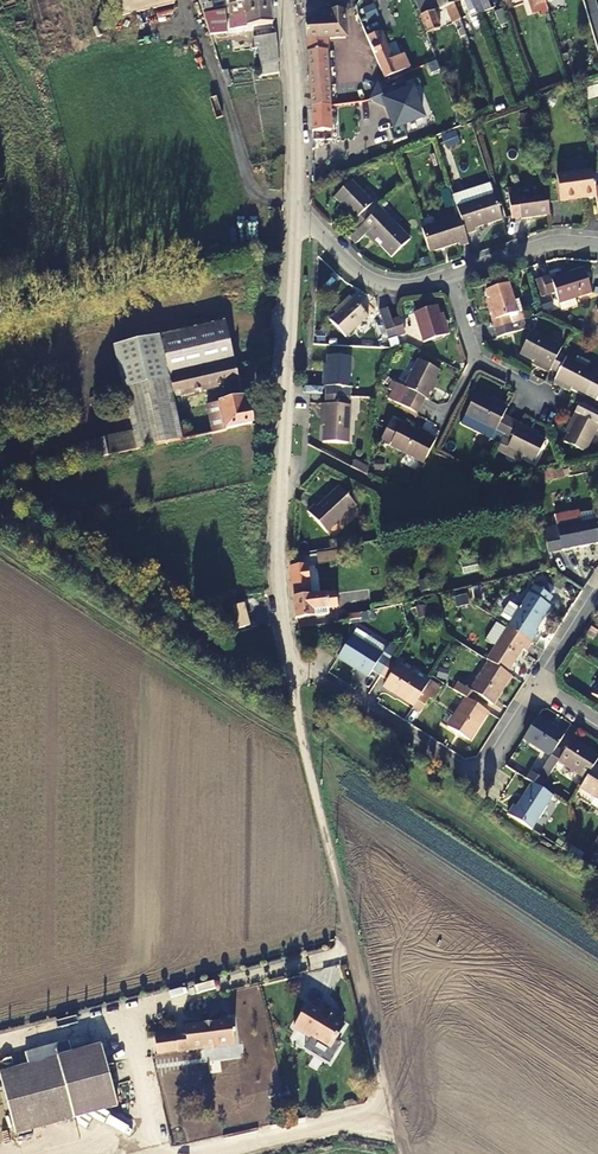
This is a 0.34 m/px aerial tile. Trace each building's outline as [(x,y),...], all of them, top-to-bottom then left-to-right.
[(116,15),(174,2),(174,0),(112,0),(116,15)] [(212,8),(210,1),(208,2),(207,0),(199,0),(203,10),(212,8)] [(230,15),(233,14),(270,10),(269,0),(243,0),(244,7),(229,9),(230,15)] [(460,20),(453,0),(437,0),(440,8),(446,6),(452,23),(460,20)] [(470,16),(477,13),(472,0),(464,0),(470,16)] [(477,13),(485,11),(481,0),(472,0),(477,13)] [(510,0),(503,0),(506,8),(512,6),(510,0)] [(434,9),(420,14),(427,33),(440,28),(434,9)] [(234,17),(230,18),(229,18),(230,28),(272,23),(270,10),(233,14),(234,17)] [(330,115),(328,45),(327,38),(344,37),(345,37),(345,13),(329,14),(329,22),(306,23),(313,116),(330,115)] [(477,13),(470,16),(460,20),(466,34),(482,28),(477,13)] [(212,24),(210,18),(206,19),(210,34),(227,31),(226,23),(212,24)] [(380,31),(367,36),(383,78),(408,68),(402,53),(391,58),(380,31)] [(254,37),(255,47),(277,44),(275,33),(254,37)] [(277,44),(255,47),(258,65),(279,61),(278,53),(277,44)] [(279,61),(258,65),(259,74),(279,72),(279,61)] [(221,70),(224,77),(231,75),(229,69),(221,70)] [(378,85),(368,102),(384,107),(393,127),(388,129),(393,143),(406,137),(401,125),(421,116),(409,89),(406,90),(402,81),(385,87),(378,85)] [(560,205),(596,201),(595,188),(593,175),(557,179),(560,205)] [(360,228),(374,215),(367,208),(374,201),(353,178),(335,195),(356,217),(353,220),(360,228)] [(492,182),(472,189),(476,201),(458,206),(461,215),(467,235),(475,233),(474,229),(504,219),(492,182)] [(549,215),(546,193),(518,196),(517,188),(507,189),(511,218),(521,218),(549,215)] [(476,201),(472,189),(454,194),(458,206),(476,201)] [(360,228),(352,236),(356,241),(368,231),(388,253),(406,236),(381,208),(374,215),(360,228)] [(460,246),(470,243),(467,235),(461,215),(422,227),(430,251),(459,242),(460,246)] [(555,294),(561,312),(577,306),(575,299),(591,294),(584,269),(551,279),(550,276),(542,279),(547,296),(555,294)] [(492,320),(495,329),(514,323),(511,315),(520,312),(510,282),(486,289),(495,319),(492,320)] [(328,315),(343,332),(365,310),(349,294),(328,315)] [(415,312),(424,341),(448,334),(438,305),(415,312)] [(400,317),(392,319),(398,336),(406,334),(400,317)] [(384,322),(389,338),(398,336),(392,319),(384,322)] [(234,362),(223,320),(115,345),(123,388),(234,362)] [(498,337),(516,332),(514,323),(495,329),(498,337)] [(521,354),(551,370),(560,353),(563,346),(532,331),(521,354)] [(344,395),(345,386),(351,387),(354,350),(330,348),(326,394),(344,395)] [(587,395),(597,375),(597,372),(589,368),(591,363),(583,358),(579,360),(577,358),(575,361),(560,353),(551,370),(560,374),(556,381),(587,395)] [(405,397),(422,406),(441,370),(420,359),(404,386),(409,389),(405,397)] [(132,431),(103,437),(107,455),(181,438),(192,437),(190,427),(181,430),(173,394),(238,379),(234,362),(123,388),(132,431)] [(405,397),(393,390),(389,399),(418,413),(422,406),(405,397)] [(501,442),(512,419),(505,415),(508,408),(476,391),(460,423),(501,442)] [(344,404),(344,395),(326,394),(323,441),(347,442),(350,405),(344,404)] [(213,432),(252,424),(250,419),(253,417),(252,411),(249,411),(248,408),(245,408),(242,397),(207,405),(213,432)] [(580,405),(576,412),(579,414),(563,445),(587,457),(597,436),(597,412),(597,411),(596,413),(580,405)] [(425,461),(436,439),(393,417),(381,439),(425,461)] [(501,442),(499,445),(538,465),(550,443),(520,427),(521,423),(512,419),(501,442)] [(107,455),(103,437),(85,441),(89,459),(107,455)] [(355,461),(352,466),(368,474),(369,468),(355,461)] [(562,480),(562,470),(535,471),(535,481),(562,480)] [(309,516),(330,535),(357,506),(338,490),(318,511),(315,509),(309,516)] [(597,542),(597,527),(595,511),(580,515),(579,510),(556,515),(563,549),(597,542)] [(317,564),(335,563),(334,553),(316,554),(317,564)] [(312,597),(311,589),(308,565),(290,568),(294,599),(312,597)] [(535,582),(508,625),(533,640),(539,630),(536,628),(552,603),(550,601),(554,595),(535,582)] [(331,587),(311,589),(312,597),(332,594),(331,587)] [(332,594),(312,597),(294,599),(296,618),(338,612),(337,606),(346,605),(345,592),(332,594)] [(509,604),(500,617),(508,622),(517,609),(509,604)] [(533,640),(508,625),(486,658),(490,660),(508,672),(524,647),(527,649),(533,640)] [(390,661),(397,649),(389,644),(386,649),(357,630),(339,659),(368,677),(373,670),(380,675),(390,661)] [(494,702),(512,674),(508,672),(490,660),(472,688),(459,680),(454,688),(467,697),(474,701),(479,693),(494,702)] [(380,675),(389,680),(397,666),(390,661),(380,675)] [(428,685),(397,666),(389,680),(384,687),(414,706),(428,685)] [(428,685),(414,706),(411,712),(420,717),(429,703),(432,705),(441,692),(428,685)] [(469,740),(488,710),(474,701),(467,697),(448,726),(469,740)] [(523,739),(551,757),(557,748),(565,736),(537,717),(523,739)] [(597,760),(597,756),(573,741),(565,753),(557,748),(551,757),(539,777),(546,781),(559,761),(586,779),(595,765),(597,760)] [(595,765),(586,779),(581,786),(597,797),(597,766),(595,765)] [(546,781),(539,777),(532,772),(526,779),(532,783),(541,789),(546,781)] [(533,829),(554,797),(541,789),(532,783),(517,806),(514,804),(508,813),(533,829)] [(308,1004),(294,1027),(331,1049),(344,1027),(317,1011),(318,1010),(308,1004)] [(231,1021),(183,1026),(184,1034),(174,1034),(176,1051),(201,1048),(211,1047),(233,1045),(231,1021)] [(156,1052),(176,1051),(174,1034),(154,1036),(156,1052)] [(16,1131),(116,1105),(100,1044),(42,1059),(39,1047),(23,1051),(26,1063),(0,1071),(0,1075),(16,1131)] [(211,1047),(201,1048),(202,1057),(212,1056),(211,1047)]
